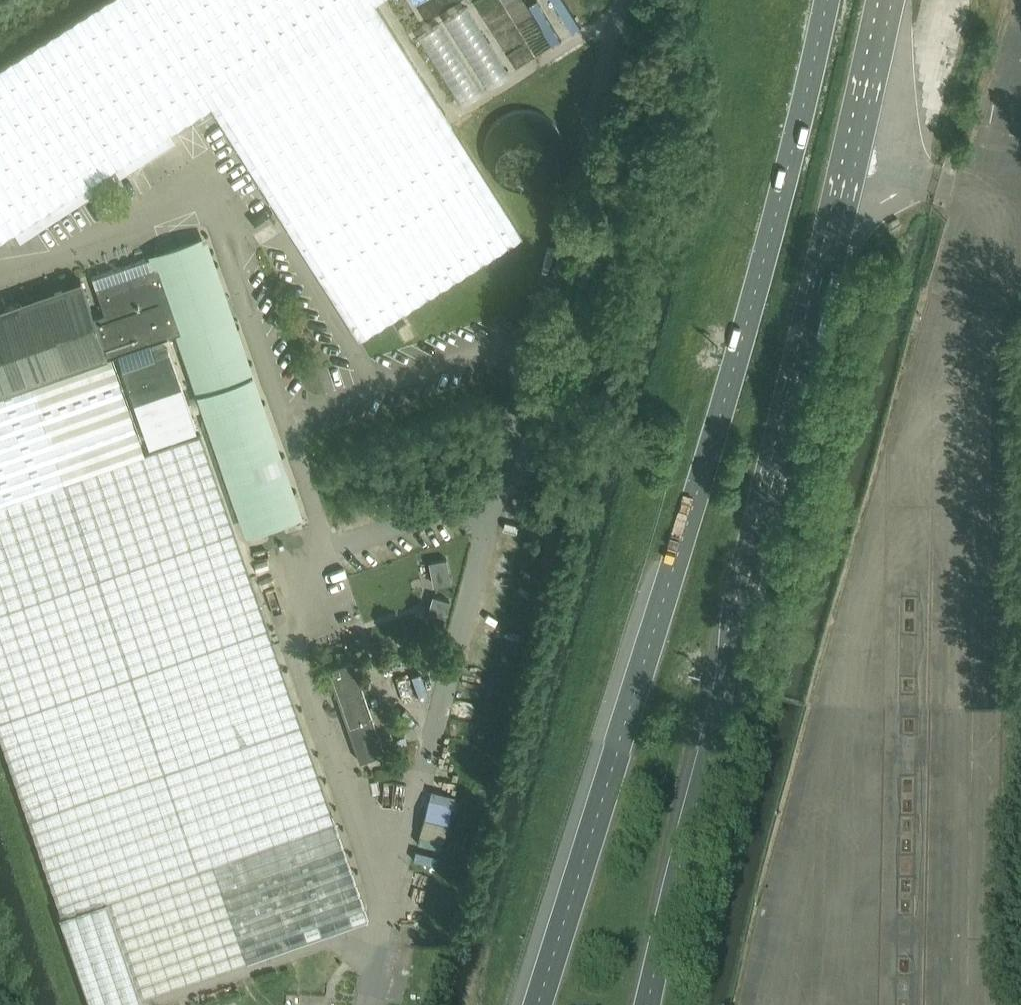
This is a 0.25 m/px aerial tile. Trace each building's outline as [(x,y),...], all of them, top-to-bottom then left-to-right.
[(0,67),(0,236),(210,105),(374,2),(377,0),(105,0),(0,67)] [(374,2),(210,105),(359,339),(522,235),(374,2)] [(156,254),(155,254),(159,266),(182,331),(251,530),(265,524),(280,519),(296,514),(201,239),(156,254)] [(62,915),(59,916),(90,1004),(142,1004),(140,997),(247,959),(213,863),(334,821),(200,433),(144,453),(111,356),(117,353),(121,363),(153,352),(150,342),(167,336),(176,333),(182,331),(159,266),(155,254),(92,276),(96,287),(104,313),(94,316),(81,279),(64,284),(49,290),(22,298),(0,306),(0,737),(62,915)] [(428,300),(396,320),(410,340),(441,320),(428,300)] [(153,352),(121,363),(148,442),(196,426),(169,347),(153,352)] [(449,556),(431,558),(434,582),(452,580),(449,556)] [(434,594),(430,616),(447,618),(451,596),(434,594)] [(328,668),(360,761),(384,752),(353,660),(328,668)] [(449,803),(430,801),(425,842),(444,844),(449,803)]
